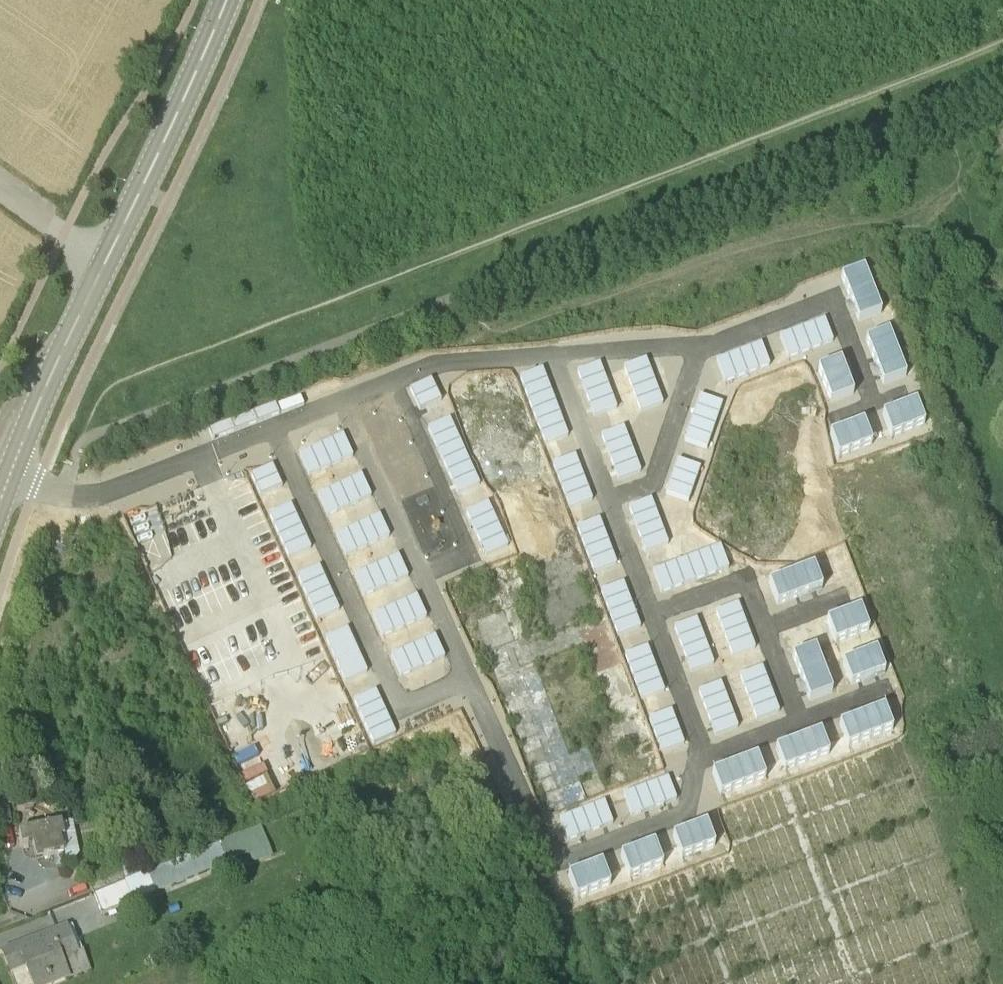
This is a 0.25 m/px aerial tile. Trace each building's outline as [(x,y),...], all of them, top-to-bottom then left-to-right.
[(863,268),(841,277),(859,322),(881,313),(863,268)] [(824,319),(802,328),(810,350),(833,342),(824,319)] [(802,328),(779,336),(788,359),(810,350),(802,328)] [(888,331),(866,340),(883,385),(906,376),(888,331)] [(761,343),(738,352),(747,374),(769,366),(761,343)] [(738,352),(716,360),(724,383),(747,374),(738,352)] [(646,359),(623,367),(632,390),(654,381),(646,359)] [(840,360),(818,369),(830,403),(853,394),(840,360)] [(599,364),(577,372),(586,394),(608,386),(599,364)] [(542,369),(520,378),(533,411),(555,403),(542,369)] [(431,379),(409,389),(420,411),(441,400),(436,389),(431,379)] [(654,381),(632,390),(640,412),(663,404),(654,381)] [(608,386),(586,394),(594,417),(616,408),(608,386)] [(300,396),(278,405),(281,413),(304,405),(300,396)] [(700,396),(692,418),(715,426),(722,404),(700,396)] [(916,401),(882,414),(891,437),(924,424),(916,401)] [(275,403),(253,412),(257,423),(280,414),(275,403)] [(555,403),(533,411),(545,445),(568,436),(555,403)] [(692,418),(684,441),(707,449),(715,426),(692,418)] [(449,419),(428,429),(442,462),(464,451),(449,419)] [(863,422),(830,434),(838,457),(872,444),(863,422)] [(623,427),(601,436),(610,458),(632,449),(623,427)] [(343,435),(321,445),(331,467),(353,457),(343,435)] [(321,445),(299,455),(309,476),(331,467),(321,445)] [(632,449),(610,458),(618,480),(640,472),(632,449)] [(464,451),(442,462),(458,494),(479,484),(464,451)] [(575,456),(553,464),(561,486),(583,478),(575,456)] [(678,460),(666,494),(688,502),(700,468),(678,460)] [(273,463),(251,473),(261,495),(283,485),(273,463)] [(361,475),(339,485),(349,507),(371,497),(361,475)] [(583,478),(561,486),(570,509),(592,500),(583,478)] [(339,485),(317,495),(327,517),(349,507),(339,485)] [(651,499),(628,508),(637,530),(659,522),(651,499)] [(488,503),(466,513),(476,534),(498,524),(488,503)] [(291,505),(269,515),(279,537),(301,527),(291,505)] [(379,515),(357,525),(367,547),(389,537),(379,515)] [(599,519),(577,527),(585,550),(608,542),(599,519)] [(659,522),(637,530),(645,552),(668,544),(659,522)] [(498,524),(476,534),(486,556),(508,546),(498,524)] [(357,525),(336,535),(346,557),(367,547),(357,525)] [(301,527),(279,537),(289,558),(311,549),(301,527)] [(608,542),(585,550),(594,572),(616,564),(608,542)] [(720,546),(686,558),(695,581),(728,568),(720,546)] [(398,555),(376,565),(386,587),(408,577),(398,555)] [(686,558),(653,571),(661,594),(695,581),(686,558)] [(376,565),(354,575),(364,597),(386,587),(376,565)] [(813,566),(769,582),(777,605),(822,588),(813,566)] [(319,567),(297,576),(307,598),(329,589),(319,567)] [(623,583),(601,591),(609,613),(632,605),(623,583)] [(329,589),(307,598),(317,620),(339,610),(329,589)] [(416,595),(394,605),(404,627),(426,617),(416,595)] [(738,603),(715,612),(732,657),(755,648),(738,603)] [(394,605),(372,615),(382,637),(404,627),(394,605)] [(632,605),(609,613),(618,636),(640,628),(632,605)] [(860,608),(827,621),(835,643),(869,630),(860,608)] [(484,629),(507,625),(506,616),(483,620),(484,629)] [(696,619),(674,628),(691,672),(713,664),(696,619)] [(347,629),(325,638),(335,660),(357,650),(347,629)] [(435,636),(413,646),(423,668),(444,657),(435,636)] [(413,646),(391,656),(401,677),(423,668),(413,646)] [(647,647),(625,655),(633,678),(656,669),(647,647)] [(815,648),(792,656),(809,701),(832,692),(815,648)] [(357,650),(335,660),(345,682),(367,672),(357,650)] [(876,650),(843,663),(851,685),(885,672),(876,650)] [(762,667),(740,675),(757,720),(779,712),(762,667)] [(656,669),(633,678),(642,700),(664,692),(656,669)] [(720,683),(698,691),(715,736),(738,728),(720,683)] [(375,691),(353,701),(363,722),(385,712),(375,691)] [(884,707),(839,724),(848,747),(893,730),(884,707)] [(671,710),(649,719),(661,753),(684,744),(671,710)] [(385,712),(363,722),(373,744),(395,734),(385,712)] [(820,731),(776,748),(784,771),(829,754),(820,731)] [(757,756),(712,773),(721,795),(765,778),(757,756)] [(668,777),(645,786),(654,808),(676,800),(668,777)] [(645,786),(623,794),(631,817),(654,808),(645,786)] [(604,802),(582,810),(590,832),(613,824),(604,802)] [(582,810),(559,819),(568,841),(590,832),(582,810)] [(139,876),(94,894),(103,915),(249,856),(248,856),(249,855),(277,845),(268,823),(220,841),(221,843),(166,865),(139,876)] [(706,823),(673,835),(681,858),(715,845),(706,823)] [(62,824),(19,832),(22,845),(33,843),(35,858),(63,853),(61,837),(64,837),(62,824)] [(654,842),(620,855),(629,878),(663,865),(654,842)] [(94,894),(166,865),(160,852),(89,881),(94,894)] [(601,862),(568,875),(577,898),(610,885),(601,862)] [(3,955),(11,973),(26,967),(33,983),(37,983),(67,972),(69,977),(90,969),(84,953),(79,956),(68,928),(3,955)]
